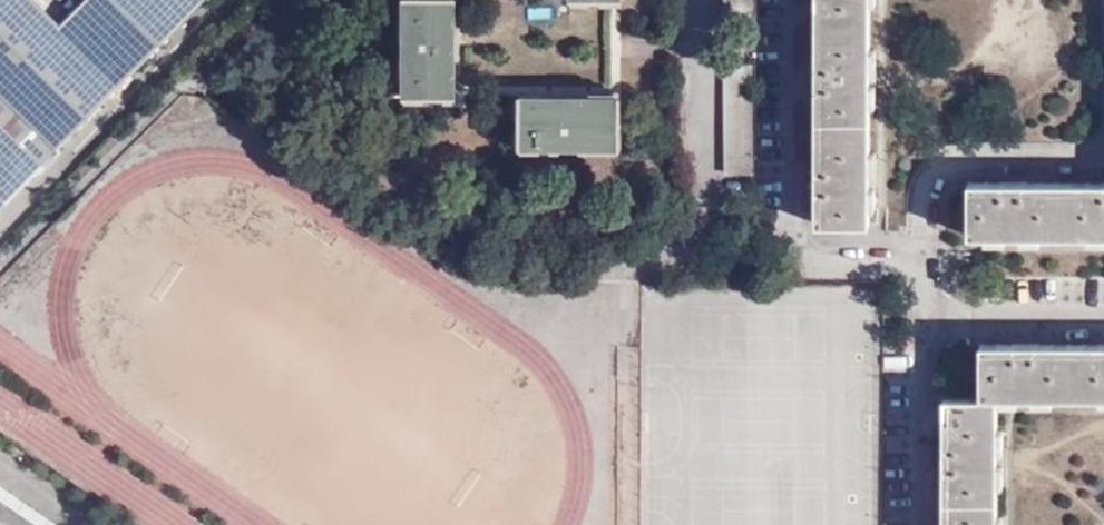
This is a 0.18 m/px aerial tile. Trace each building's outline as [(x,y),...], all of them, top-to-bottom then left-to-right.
[(59,147),(202,0),(84,0),(63,21),(41,0),(0,0),(0,88),(59,147)] [(455,96),(458,0),(407,0),(407,96),(455,96)] [(816,225),(870,225),(870,178),(871,77),(872,0),(818,0),(816,225)] [(726,156),(755,156),(756,63),(725,63),(726,156)] [(45,162),(59,147),(0,88),(0,118),(45,162)] [(620,148),(620,98),(523,97),(522,146),(620,148)] [(45,162),(0,118),(0,207),(45,162)] [(970,181),(970,236),(1022,236),(1103,237),(1103,182),(970,181)] [(945,397),(945,524),(999,524),(999,459),(999,397),(1035,398),(1103,398),(1103,346),(982,345),(982,397),(945,397)] [(0,488),(0,524),(54,524),(0,488)]
